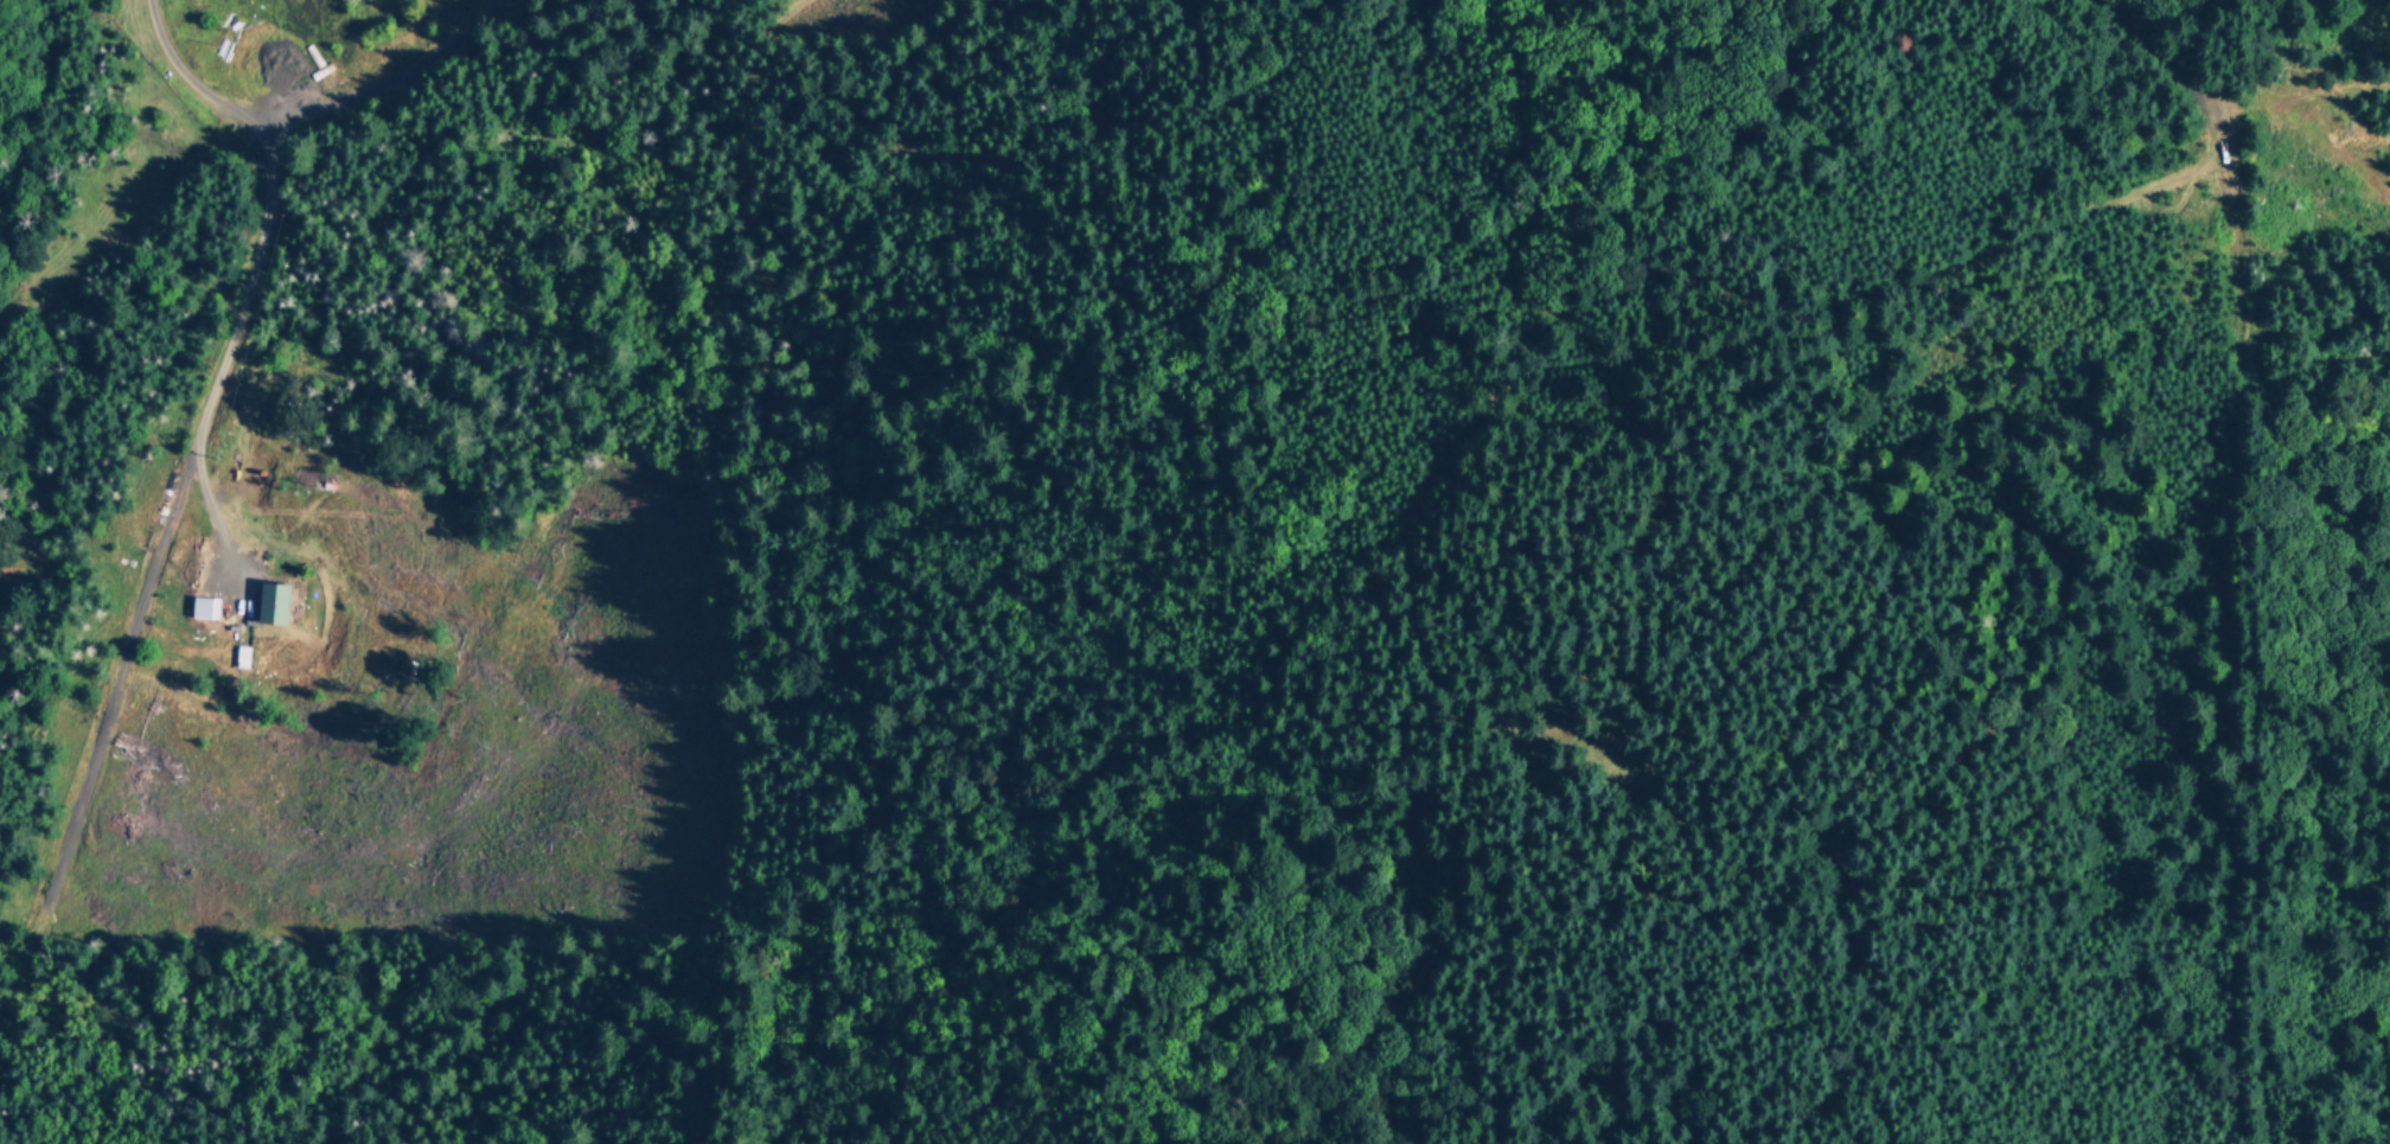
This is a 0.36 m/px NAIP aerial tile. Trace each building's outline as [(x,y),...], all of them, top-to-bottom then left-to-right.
[(287,625),(289,583),(261,582),(259,623),(287,625)] [(192,619),(217,620),(218,597),(192,597),(192,619)]
